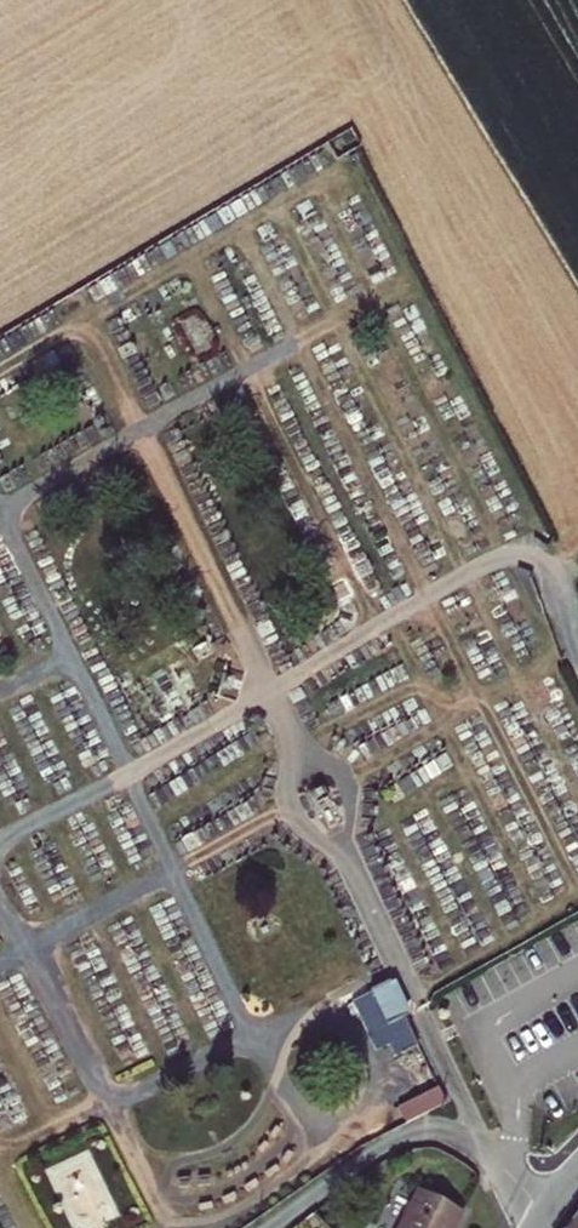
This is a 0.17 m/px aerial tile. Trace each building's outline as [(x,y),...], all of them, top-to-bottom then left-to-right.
[(369,988),(371,992),(386,1024),(403,1017),(404,1016),(387,980),(369,988)] [(386,1024),(371,992),(352,1001),(375,1050),(395,1041),(401,1054),(417,1046),(403,1017),(386,1024)] [(398,1227),(452,1227),(460,1211),(418,1189),(398,1227)] [(564,1227),(577,1227),(577,1211),(564,1227)]
